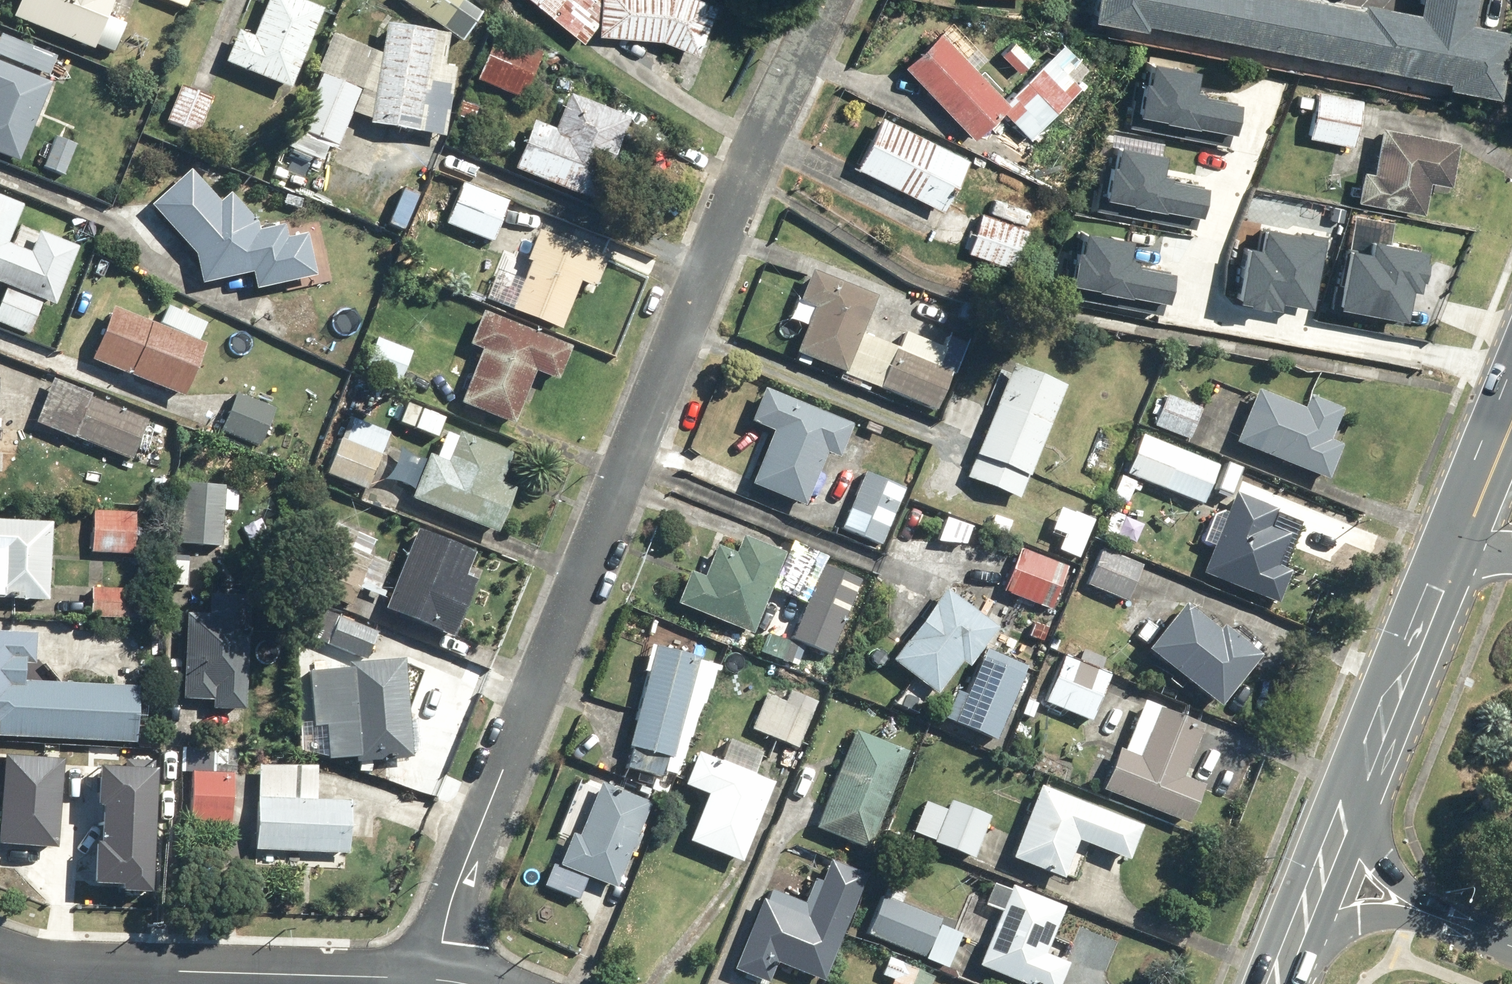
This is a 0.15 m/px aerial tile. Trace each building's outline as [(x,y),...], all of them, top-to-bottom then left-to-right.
[(15,15),(95,48),(97,43),(116,51),(129,21),(111,14),(117,0),(21,0),(15,15)] [(310,0),(270,0),(256,34),(241,28),(228,62),(294,88),(319,25),(330,30),(338,11),(310,0)] [(472,0),(404,0),(466,42),(487,10),(472,0)] [(586,40),(601,21),(601,34),(669,36),(696,49),(721,1),(718,0),(536,0),(586,40)] [(1500,87),(1511,23),(1467,15),(1470,0),(1424,0),(1423,8),(1379,0),(1357,0),(1356,0),(1096,0),(1093,12),(1500,87)] [(324,70),(303,132),(333,143),(342,146),(354,111),(373,117),(373,122),(450,135),(458,66),(447,64),(450,32),(437,30),(438,27),(388,22),(384,54),(334,32),(321,69),(324,70)] [(943,27),(907,62),(978,136),(1006,110),(1032,138),(1087,85),(1079,77),(1093,64),(1071,40),(1010,98),(943,27)] [(1021,31),(1006,51),(1029,67),(1043,47),(1021,31)] [(4,32),(0,41),(0,150),(23,160),(57,81),(48,77),(58,56),(4,32)] [(547,52),(499,32),(480,79),(528,99),(547,52)] [(1232,94),(1187,87),(1191,63),(1147,56),(1143,80),(1134,78),(1127,121),(1225,138),(1232,94)] [(215,97),(180,84),(166,122),(201,135),(215,97)] [(1364,97),(1319,88),(1318,95),(1300,92),(1298,103),(1316,106),(1310,134),(1355,143),(1364,97)] [(631,117),(571,92),(556,127),(537,119),(517,165),(590,196),(609,151),(616,154),(631,117)] [(971,156),(884,114),(859,164),(946,207),(971,156)] [(1462,137),(1383,123),(1375,169),(1363,167),(1357,199),(1427,211),(1433,179),(1453,183),(1462,137)] [(326,163),(333,143),(303,132),(294,159),(310,165),(312,158),(326,163)] [(1197,178),(1153,171),(1157,147),(1113,139),(1108,164),(1099,162),(1092,205),(1190,221),(1197,178)] [(194,168),(153,203),(197,253),(204,281),(250,271),(253,287),(316,272),(307,233),(286,237),(282,222),(258,227),(256,218),(230,188),(220,197),(194,168)] [(512,204),(464,179),(445,217),(493,241),(512,204)] [(9,285),(0,307),(0,321),(32,335),(47,298),(59,303),(83,247),(25,223),(16,245),(10,243),(27,202),(0,191),(0,281),(9,285)] [(1031,210),(992,197),(987,212),(981,210),(968,252),(1013,266),(1031,210)] [(1261,221),(1257,243),(1244,240),(1235,291),(1278,299),(1279,292),(1307,296),(1318,230),(1261,221)] [(1166,263),(1121,256),(1125,232),(1081,224),(1077,248),(1068,247),(1061,290),(1159,306),(1166,263)] [(610,256),(541,228),(530,254),(534,255),(522,283),(506,276),(497,299),(566,327),(584,281),(598,286),(610,256)] [(1404,316),(1410,282),(1412,282),(1420,239),(1366,230),(1363,244),(1341,241),(1330,303),(1404,316)] [(882,287),(818,262),(803,301),(818,307),(800,353),(849,372),(882,287)] [(208,339),(115,303),(94,358),(186,394),(208,339)] [(573,344),(485,308),(471,343),(483,348),(461,402),(517,425),(540,369),(560,377),(573,344)] [(413,351),(380,337),(367,368),(400,382),(413,351)] [(954,371),(899,348),(883,386),(939,408),(954,371)] [(1016,362),(968,475),(1022,498),(1071,385),(1016,362)] [(153,414),(55,375),(37,421),(133,459),(142,437),(159,444),(166,427),(150,421),(153,414)] [(857,423),(768,385),(753,420),(776,430),(754,483),(808,506),(831,451),(843,456),(857,423)] [(1260,388),(1238,440),(1330,479),(1345,443),(1332,438),(1345,406),(1314,393),(1308,408),(1260,388)] [(1207,406),(1164,390),(1150,424),(1193,441),(1207,406)] [(275,406),(239,392),(223,432),(259,446),(275,406)] [(448,416),(409,401),(401,422),(440,438),(448,416)] [(392,435),(350,416),(326,472),(368,490),(392,435)] [(513,451),(464,430),(462,436),(450,431),(440,456),(430,452),(411,497),(500,534),(520,485),(502,478),(513,451)] [(1223,466),(1145,434),(1129,471),(1207,504),(1223,466)] [(869,470),(845,527),(885,544),(909,487),(869,470)] [(229,484),(186,482),(183,542),(223,544),(225,508),(240,509),(241,488),(229,488),(229,484)] [(1200,532),(1189,558),(1208,565),(1204,574),(1280,605),(1294,571),(1280,565),(1293,533),(1270,524),(1277,506),(1236,489),(1216,539),(1200,532)] [(1097,520),(1063,505),(1051,533),(1065,539),(1061,549),(1081,557),(1097,520)] [(1018,514),(1000,506),(990,528),(1008,536),(1018,514)] [(139,509),(95,507),(93,551),(137,553),(139,509)] [(0,518),(0,596),(53,598),(56,520),(0,518)] [(479,548),(420,524),(387,608),(456,636),(479,578),(469,574),(479,548)] [(705,574),(693,569),(679,602),(753,634),(789,548),(749,530),(740,552),(718,543),(705,574)] [(1147,565),(1105,545),(1087,582),(1130,602),(1147,565)] [(1069,566),(1024,548),(1007,590),(1052,608),(1069,566)] [(866,579),(825,562),(793,638),(834,655),(866,579)] [(144,589),(94,586),(93,616),(143,619),(144,589)] [(949,586),(895,660),(941,693),(965,661),(972,666),(1002,625),(949,586)] [(217,707),(246,709),(252,625),(246,625),(248,593),(215,591),(213,614),(191,613),(186,698),(217,700),(217,707)] [(1186,602),(1148,648),(1222,708),(1265,655),(1225,622),(1219,629),(1186,602)] [(381,632),(339,614),(328,641),(370,659),(381,632)] [(0,629),(0,733),(141,741),(144,685),(29,678),(30,661),(38,661),(39,631),(0,629)] [(799,667),(807,650),(769,634),(761,651),(799,667)] [(658,643),(631,745),(635,746),(629,767),(665,777),(666,771),(681,774),(712,657),(658,643)] [(1067,655),(1047,699),(1093,720),(1113,675),(1102,669),(1107,658),(1085,648),(1079,660),(1067,655)] [(959,685),(945,717),(1002,742),(1031,676),(983,655),(968,689),(959,685)] [(408,657),(349,660),(349,668),(312,670),(315,720),(303,720),(304,748),(331,757),(360,755),(360,760),(415,757),(415,752),(425,751),(424,719),(412,720),(408,657)] [(771,686),(752,726),(799,748),(818,708),(771,686)] [(1122,744),(1105,789),(1191,823),(1206,785),(1191,779),(1195,769),(1189,766),(1206,722),(1146,698),(1127,746),(1122,744)] [(860,730),(817,825),(867,848),(910,753),(860,730)] [(767,749),(733,734),(722,760),(700,750),(686,782),(710,793),(690,837),(744,861),(748,850),(755,853),(762,837),(754,834),(777,782),(756,773),(767,749)] [(5,753),(0,822),(0,842),(59,847),(66,757),(5,753)] [(94,837),(92,879),(122,880),(122,886),(150,887),(156,758),(129,756),(129,765),(96,763),(95,799),(101,799),(99,837),(94,837)] [(258,849),(353,852),(355,798),(319,797),(320,766),(261,764),(258,849)] [(234,771),(194,769),(191,821),(231,823),(234,771)] [(654,802),(604,781),(583,831),(574,827),(559,861),(618,886),(654,802)] [(1043,783),(1014,857),(1074,881),(1080,864),(1071,860),(1080,839),(1132,860),(1146,824),(1043,783)] [(928,800),(914,831),(975,858),(993,817),(953,799),(949,810),(928,800)] [(770,887),(737,967),(769,981),(778,959),(826,979),(871,874),(834,858),(825,879),(818,876),(806,902),(770,887)] [(980,964),(1029,983),(1063,983),(1072,964),(1047,953),(1067,905),(1014,883),(1012,888),(995,881),(987,902),(1003,909),(980,964)] [(884,893),(868,932),(948,966),(962,933),(940,924),(942,917),(884,893)] [(892,955),(884,975),(896,980),(894,983),(933,983),(938,974),(892,955)]
